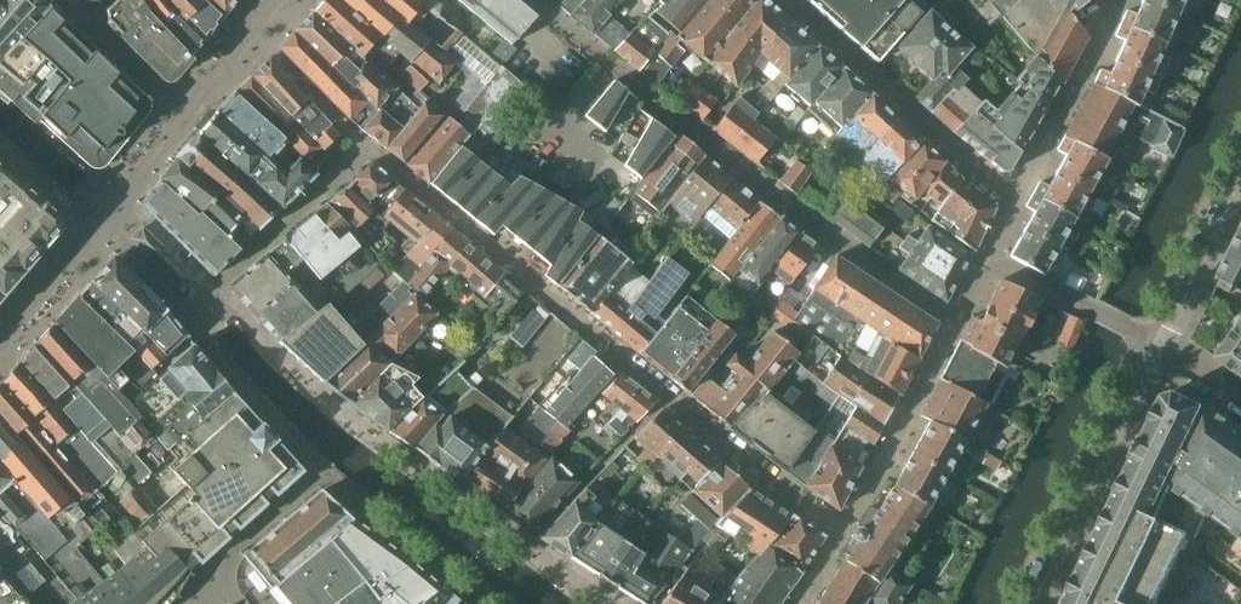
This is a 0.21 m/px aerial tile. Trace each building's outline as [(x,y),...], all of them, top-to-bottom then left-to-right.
[(0,8),(0,92),(36,123),(41,116),(45,120),(45,121),(61,135),(61,134),(95,165),(103,165),(148,109),(147,102),(118,74),(50,8),(49,8),(39,0),(7,0),(0,8)] [(191,57),(160,24),(149,13),(150,12),(141,0),(121,0),(110,11),(109,21),(165,78),(174,77),(191,57)] [(160,24),(191,57),(205,40),(175,10),(167,0),(141,0),(150,12),(149,13),(160,24)] [(224,17),(207,0),(167,0),(175,10),(205,40),(224,17)] [(224,17),(238,0),(207,0),(224,17)] [(376,69),(387,57),(390,60),(399,51),(400,50),(340,0),(323,0),(314,11),(376,69)] [(461,32),(438,16),(418,0),(340,0),(400,50),(399,51),(407,59),(411,63),(400,73),(419,90),(430,78),(437,84),(457,60),(476,76),(455,100),(481,123),(482,122),(492,130),(492,129),(495,131),(530,89),(503,66),(490,56),(461,32)] [(438,16),(444,9),(432,0),(418,0),(438,16)] [(504,38),(490,56),(503,66),(517,49),(512,44),(535,17),(516,0),(458,0),(504,38)] [(618,0),(569,0),(561,10),(593,35),(594,34),(610,15),(613,11),(619,0),(618,0)] [(683,32),(678,38),(670,32),(639,70),(639,71),(657,85),(672,66),(685,50),(681,46),(684,43),(707,62),(757,0),(710,0),(683,32)] [(683,32),(710,0),(665,0),(662,3),(664,4),(658,11),(683,32)] [(765,0),(757,0),(707,62),(737,86),(743,79),(742,78),(761,52),(786,19),(765,0)] [(878,64),(921,14),(906,0),(807,0),(878,64)] [(989,25),(1001,15),(988,0),(968,0),(989,25)] [(1001,15),(1034,55),(1035,54),(1062,81),(1087,35),(1087,34),(1071,14),(1060,0),(988,0),(1001,15)] [(1071,14),(1087,0),(1060,0),(1071,14)] [(1122,24),(1165,44),(1166,43),(1169,45),(1174,33),(1171,31),(1179,13),(1151,0),(1143,0),(1136,15),(1128,11),(1122,24)] [(1179,13),(1185,0),(1151,0),(1179,13)] [(376,69),(314,11),(298,28),(368,99),(376,107),(374,109),(380,113),(364,132),(386,148),(419,108),(396,87),(397,86),(376,69)] [(631,34),(615,51),(639,70),(670,32),(678,38),(683,32),(658,11),(657,11),(632,32),(631,34)] [(929,54),(951,30),(931,13),(899,49),(919,67),(925,60),(923,53),(929,54)] [(631,34),(610,15),(594,34),(615,51),(631,34)] [(770,79),(763,86),(774,97),(790,77),(817,45),(786,19),(761,52),(782,70),(772,82),(770,79)] [(1124,41),(1118,56),(1161,76),(1169,58),(1161,54),(1165,44),(1122,24),(1116,37),(1124,41)] [(368,99),(298,28),(280,47),(321,88),(351,118),(359,110),(360,111),(362,109),(363,108),(361,107),(368,99)] [(919,67),(933,79),(940,71),(947,76),(965,57),(972,48),(951,30),(929,54),(923,53),(925,60),(919,67)] [(810,106),(814,103),(842,68),(817,45),(790,77),(784,84),(810,106)] [(1035,54),(1034,55),(1024,67),(1025,68),(1015,80),(1019,83),(1048,105),(1062,81),(1035,54)] [(1153,93),(1161,76),(1118,56),(1110,74),(1101,70),(1094,85),(1138,106),(1139,104),(1145,90),(1153,93)] [(968,60),(965,57),(947,76),(940,71),(933,79),(916,98),(932,112),(953,89),(955,91),(960,85),(961,86),(968,79),(959,71),(968,60)] [(269,58),(252,76),(314,140),(330,124),(309,102),(295,85),(295,84),(290,79),(290,80),(269,58)] [(407,59),(397,70),(400,73),(411,63),(407,59)] [(836,134),(871,95),(842,68),(814,103),(826,114),(821,120),(836,134)] [(978,70),(972,76),(979,84),(985,77),(978,70)] [(340,134),(330,124),(314,140),(252,76),(236,93),(287,141),(306,160),(306,159),(321,145),(325,149),(340,134)] [(954,133),(973,111),(981,102),(963,86),(969,79),(968,79),(961,86),(960,85),(955,91),(953,89),(932,112),(954,133)] [(637,112),(639,108),(643,103),(629,92),(615,80),(586,116),(606,132),(622,104),(635,115),(637,112)] [(693,83),(679,101),(703,120),(717,101),(693,83)] [(1034,128),(1048,105),(1019,83),(1003,102),(1034,128)] [(1094,85),(1065,135),(1106,157),(1119,128),(1150,144),(1149,146),(1172,157),(1183,130),(1184,128),(1139,104),(1138,106),(1094,85)] [(756,94),(767,104),(768,104),(774,97),(763,86),(756,94)] [(236,93),(218,112),(285,171),(292,165),(277,151),(287,141),(236,93)] [(835,135),(859,157),(896,118),(871,95),(836,134),(835,135)] [(754,119),(759,113),(739,97),(715,129),(734,144),(754,119)] [(981,102),(973,111),(1021,152),(1034,128),(1003,102),(997,109),(994,109),(983,100),(981,102)] [(425,102),(419,108),(386,148),(403,161),(442,116),(425,102)] [(777,112),(768,104),(767,104),(760,111),(772,120),(777,112)] [(795,126),(805,112),(798,106),(787,120),(795,126)] [(359,110),(351,118),(356,124),(364,116),(362,109),(360,111),(359,110)] [(1021,152),(973,111),(954,133),(1003,172),(1010,171),(1021,152)] [(218,112),(198,134),(281,208),(315,176),(299,158),(292,165),(285,171),(218,112)] [(431,184),(461,146),(471,135),(449,116),(409,165),(408,166),(431,184)] [(921,140),(896,118),(859,157),(885,181),(888,178),(922,140),(921,140)] [(625,165),(643,180),(675,137),(652,119),(625,165)] [(769,131),(754,119),(734,144),(757,162),(775,139),(767,133),(769,131)] [(487,142),(493,134),(482,125),(476,133),(487,142)] [(620,140),(635,149),(640,140),(625,132),(620,140)] [(643,180),(628,199),(656,220),(669,203),(668,202),(669,201),(706,154),(679,132),(675,137),(643,180)] [(258,230),(281,208),(198,134),(198,133),(176,157),(177,158),(205,183),(244,217),(258,230)] [(1106,157),(1065,135),(1056,149),(1066,154),(1056,171),(1091,190),(1108,160),(1105,158),(1106,157)] [(922,191),(942,206),(942,207),(963,179),(958,174),(958,176),(952,170),(953,169),(945,162),(922,140),(888,178),(905,191),(901,196),(911,204),(922,191)] [(514,152),(508,145),(497,154),(503,161),(514,152)] [(431,184),(444,194),(480,161),(461,146),(431,184)] [(668,202),(669,203),(695,223),(702,216),(730,239),(759,201),(732,178),(721,167),(706,154),(669,201),(668,202)] [(544,161),(536,155),(528,166),(536,172),(544,161)] [(161,178),(162,179),(237,251),(247,241),(234,229),(244,217),(205,183),(177,158),(161,178)] [(529,164),(521,158),(513,169),(521,175),(529,164)] [(798,194),(804,183),(812,171),(796,160),(780,181),(798,194)] [(377,207),(384,213),(406,187),(375,161),(350,184),(351,185),(377,207)] [(493,171),(480,161),(444,194),(463,210),(493,171)] [(63,229),(62,218),(38,196),(25,184),(24,185),(16,178),(15,179),(6,171),(6,172),(0,167),(0,303),(63,229)] [(567,173),(559,168),(552,180),(560,185),(567,173)] [(493,171),(463,210),(475,219),(510,185),(493,171)] [(1076,217),(1091,190),(1056,171),(1048,186),(1039,181),(1032,194),(1076,217)] [(576,178),(567,173),(560,185),(568,190),(576,178)] [(510,185),(475,219),(494,235),(502,226),(533,183),(520,176),(510,185)] [(214,274),(237,251),(162,179),(142,203),(214,274)] [(966,181),(963,179),(942,207),(942,206),(933,219),(976,249),(995,208),(972,186),(971,187),(965,183),(966,181)] [(533,183),(502,226),(513,235),(554,195),(533,183)] [(378,255),(394,238),(384,230),(381,226),(377,230),(365,219),(377,207),(351,185),(331,201),(358,227),(358,232),(378,255)] [(424,203),(406,187),(384,213),(376,222),(381,226),(384,230),(392,221),(402,229),(424,203)] [(603,189),(591,196),(596,204),(608,197),(603,189)] [(859,200),(864,204),(867,206),(874,196),(867,190),(859,200)] [(833,219),(845,228),(864,204),(859,200),(851,194),(833,219)] [(1026,226),(1068,249),(1077,233),(1069,229),(1076,217),(1032,194),(1025,206),(1034,211),(1026,226)] [(554,195),(513,235),(532,250),(568,203),(554,195)] [(622,204),(614,198),(605,209),(613,215),(622,204)] [(914,211),(900,200),(892,209),(908,221),(914,211)] [(759,201),(730,239),(710,265),(730,281),(738,270),(739,271),(781,217),(759,201)] [(441,217),(424,203),(402,229),(411,237),(400,247),(406,254),(417,242),(441,217)] [(551,265),(578,220),(583,212),(568,203),(532,250),(551,265)] [(328,204),(315,214),(340,239),(348,233),(353,228),(328,204)] [(876,213),(867,206),(864,204),(845,228),(857,238),(876,213)] [(888,222),(876,213),(857,238),(870,247),(888,222)] [(285,239),(302,260),(303,260),(319,279),(320,279),(359,247),(348,233),(340,239),(315,214),(285,239)] [(409,285),(410,283),(431,255),(453,227),(441,217),(417,242),(406,254),(397,264),(392,269),(404,281),(409,285)] [(738,270),(730,281),(749,298),(771,271),(800,232),(781,217),(739,271),(738,270)] [(578,220),(551,265),(544,276),(558,287),(599,237),(578,220)] [(908,234),(904,240),(924,253),(959,278),(972,254),(928,225),(918,240),(908,234)] [(1068,249),(1026,226),(1009,256),(1043,275),(1050,263),(1058,267),(1068,249)] [(431,255),(410,283),(426,295),(449,267),(466,281),(460,289),(469,296),(471,293),(491,311),(486,317),(496,326),(524,293),(524,294),(527,291),(514,279),(503,270),(453,227),(431,255)] [(143,229),(130,242),(185,294),(197,282),(143,229)] [(800,232),(771,271),(790,285),(819,244),(800,232)] [(599,237),(558,287),(592,313),(609,293),(626,272),(633,264),(622,255),(627,250),(614,239),(610,245),(599,236),(599,237)] [(1240,288),(1240,238),(1221,277),(1222,278),(1219,285),(1232,292),(1236,285),(1240,288)] [(263,307),(292,281),(286,274),(302,260),(285,239),(235,282),(234,281),(233,291),(234,290),(257,315),(265,308),(263,307)] [(924,253),(904,240),(899,247),(909,253),(898,269),(947,302),(959,278),(924,253)] [(346,294),(359,283),(371,272),(371,271),(378,265),(370,255),(336,283),(346,294)] [(899,395),(931,335),(938,323),(837,256),(814,290),(799,312),(780,300),(777,310),(793,320),(813,334),(899,395)] [(639,353),(656,332),(657,332),(648,324),(652,318),(654,319),(689,274),(667,257),(644,287),(628,308),(609,293),(592,313),(639,353)] [(112,264),(96,281),(94,283),(129,317),(145,333),(168,311),(167,311),(168,311),(161,304),(162,302),(164,303),(158,296),(157,297),(117,258),(112,264)] [(379,280),(371,272),(359,283),(367,292),(379,280)] [(148,335),(145,333),(129,317),(94,283),(96,281),(93,279),(79,297),(78,298),(118,335),(153,368),(167,355),(148,335)] [(257,315),(281,341),(336,298),(320,279),(319,279),(303,293),(292,281),(263,307),(265,308),(257,315)] [(971,317),(960,339),(1006,364),(1039,299),(1001,280),(981,323),(971,317)] [(411,286),(409,285),(404,281),(367,319),(342,293),(336,298),(281,341),(323,381),(351,355),(411,295),(407,291),(411,286)] [(323,381),(350,403),(390,363),(377,350),(383,344),(397,356),(437,313),(413,293),(411,295),(351,355),(323,381)] [(54,323),(54,324),(66,335),(94,365),(129,404),(141,393),(138,390),(156,372),(152,369),(153,368),(118,335),(78,298),(54,323)] [(746,323),(756,310),(747,303),(736,317),(746,323)] [(734,335),(714,319),(708,327),(680,304),(657,332),(656,332),(639,353),(686,391),(734,335)] [(806,344),(806,343),(813,334),(793,320),(777,310),(771,319),(806,344)] [(168,311),(145,333),(148,335),(167,355),(187,336),(187,335),(168,311)] [(1070,314),(1061,335),(1058,343),(1072,350),(1084,320),(1070,314)] [(1232,335),(1217,357),(1220,360),(1240,374),(1240,323),(1232,335)] [(66,335),(54,324),(36,344),(135,452),(154,435),(156,434),(129,404),(94,365),(66,335)] [(522,348),(532,337),(518,326),(509,337),(522,348)] [(719,389),(706,379),(695,392),(692,396),(731,427),(762,391),(766,394),(786,371),(794,362),(802,353),(800,352),(779,335),(773,330),(769,335),(747,363),(735,353),(725,365),(733,372),(719,389)] [(800,352),(802,353),(794,362),(800,366),(806,371),(812,376),(819,381),(825,386),(831,390),(833,392),(837,395),(838,396),(839,395),(856,406),(856,407),(883,426),(899,395),(813,334),(806,343),(806,344),(800,352)] [(960,339),(940,378),(988,405),(1005,374),(994,368),(996,363),(1004,368),(1006,364),(960,339)] [(596,352),(584,341),(568,359),(580,370),(570,382),(563,376),(539,406),(559,422),(565,427),(613,375),(593,356),(596,352)] [(119,472),(118,472),(126,482),(122,486),(128,494),(119,502),(140,525),(158,509),(137,485),(152,473),(151,472),(160,464),(151,452),(141,461),(135,453),(135,452),(36,344),(35,343),(19,363),(119,472)] [(177,595),(191,572),(190,571),(195,555),(201,563),(204,561),(210,556),(227,540),(229,538),(222,530),(232,521),(239,529),(267,504),(259,496),(264,492),(264,493),(267,495),(270,496),(273,496),(276,494),(277,495),(303,471),(290,456),(237,398),(235,395),(234,396),(233,394),(234,393),(214,368),(213,369),(194,344),(141,393),(129,404),(156,434),(154,435),(167,451),(169,449),(177,459),(169,467),(184,484),(158,509),(140,525),(113,549),(125,564),(119,569),(115,572),(116,573),(77,600),(77,599),(70,603),(169,603),(177,595)] [(792,375),(800,366),(794,362),(786,371),(792,375)] [(2,382),(57,445),(72,463),(103,499),(104,498),(98,491),(118,472),(119,472),(19,363),(19,364),(2,382)] [(350,403),(388,430),(418,402),(423,398),(411,386),(419,378),(390,363),(350,403)] [(800,366),(792,375),(799,380),(806,371),(800,366)] [(454,369),(423,398),(418,402),(388,430),(413,448),(446,413),(446,414),(474,388),(482,380),(473,371),(464,380),(454,369)] [(805,385),(812,376),(806,371),(799,380),(805,385)] [(605,424),(608,421),(638,386),(622,373),(603,393),(612,401),(599,417),(605,424)] [(812,391),(819,381),(812,376),(805,385),(812,391)] [(921,415),(930,420),(965,439),(972,428),(985,436),(999,412),(988,406),(988,405),(940,378),(921,415)] [(818,395),(825,386),(819,381),(812,391),(818,395)] [(57,445),(2,382),(0,385),(0,416),(35,457),(93,523),(96,521),(92,515),(94,513),(91,509),(103,499),(72,463),(57,445)] [(621,437),(629,429),(621,423),(629,415),(636,421),(656,400),(638,386),(608,421),(611,423),(608,426),(621,437)] [(823,400),(831,390),(825,386),(818,395),(823,400)] [(781,397),(791,405),(798,395),(788,387),(781,397)] [(512,418),(474,388),(446,414),(446,413),(413,448),(418,452),(458,482),(486,449),(489,446),(497,436),(505,427),(512,418)] [(823,400),(821,403),(829,409),(838,396),(837,395),(833,392),(831,390),(823,400)] [(762,391),(731,427),(751,443),(752,442),(768,455),(767,456),(784,469),(810,435),(813,431),(766,394),(762,391)] [(1205,405),(1176,392),(1165,395),(1160,405),(1159,405),(1153,418),(1154,418),(1144,438),(1143,438),(1134,456),(1136,457),(1126,477),(1125,476),(1119,489),(1120,490),(1110,510),(1109,509),(1103,522),(1104,523),(1095,543),(1093,542),(1087,556),(1088,557),(1078,576),(1077,576),(1071,589),(1072,589),(1065,603),(1172,603),(1204,539),(1197,536),(1209,511),(1222,520),(1240,533),(1240,431),(1205,405)] [(814,413),(823,419),(829,409),(821,403),(814,413)] [(868,441),(874,444),(883,426),(856,407),(844,425),(834,442),(830,447),(862,467),(866,458),(860,455),(868,441)] [(643,464),(650,470),(651,471),(660,460),(654,454),(679,424),(663,409),(635,437),(646,447),(637,458),(643,464)] [(115,572),(108,563),(96,572),(75,546),(97,529),(92,523),(93,523),(35,457),(0,416),(0,462),(38,506),(57,529),(68,540),(69,541),(53,556),(46,561),(46,562),(77,599),(77,600),(116,573),(115,572)] [(930,420),(912,454),(947,472),(965,439),(930,420)] [(559,422),(541,443),(553,453),(571,432),(565,427),(559,422)] [(654,454),(660,460),(671,470),(697,440),(679,424),(654,454)] [(460,483),(503,513),(552,456),(554,454),(553,453),(541,443),(535,450),(505,427),(497,436),(489,446),(486,449),(458,482),(460,483)] [(834,442),(833,441),(817,428),(815,427),(810,435),(784,469),(786,471),(805,485),(830,447),(834,442)] [(671,470),(660,460),(651,471),(650,470),(646,475),(662,489),(675,474),(682,480),(685,476),(696,486),(722,462),(697,440),(671,470)] [(830,447),(805,485),(839,508),(862,467),(830,447)] [(987,453),(981,463),(996,471),(1002,461),(987,453)] [(912,454),(896,484),(930,504),(947,472),(912,454)] [(579,481),(552,456),(503,513),(530,531),(579,481)] [(38,506),(0,462),(0,512),(13,526),(44,559),(68,540),(57,529),(38,506)] [(721,462),(696,486),(692,489),(719,515),(721,517),(723,515),(724,516),(751,489),(746,485),(722,463),(721,462)] [(600,476),(605,481),(618,468),(613,463),(600,476)] [(878,581),(886,570),(930,504),(896,484),(878,511),(871,506),(839,556),(845,560),(878,581)] [(596,521),(607,507),(585,488),(540,537),(568,555),(575,546),(576,547),(580,541),(582,542),(598,522),(596,521)] [(768,545),(769,546),(792,515),(751,489),(724,516),(723,515),(718,520),(714,525),(715,525),(722,530),(730,535),(760,554),(768,545)] [(322,490),(250,551),(277,583),(333,537),(353,520),(322,490)] [(709,531),(714,525),(718,520),(690,495),(680,505),(709,531)] [(607,507),(596,521),(598,522),(582,542),(580,541),(576,547),(575,546),(568,555),(644,603),(648,603),(694,551),(660,528),(645,519),(614,498),(607,507)] [(979,519),(965,511),(959,522),(973,530),(979,519)] [(25,599),(46,581),(10,541),(18,535),(0,514),(0,570),(25,599)] [(825,536),(792,515),(769,546),(803,572),(825,536)] [(431,598),(443,587),(401,553),(354,519),(353,520),(333,537),(277,583),(274,586),(289,603),(422,603),(431,598)] [(703,540),(711,546),(722,530),(715,525),(703,540)] [(722,530),(711,546),(718,551),(730,535),(722,530)] [(769,546),(768,545),(760,554),(743,572),(738,580),(720,603),(717,601),(715,603),(780,603),(802,572),(803,572),(769,546)] [(717,601),(720,603),(738,580),(700,552),(687,570),(681,565),(648,603),(715,603),(717,601)] [(818,601),(823,603),(898,603),(910,586),(886,570),(878,581),(845,560),(818,601)] [(25,599),(0,570),(0,603),(29,603),(25,599)] [(443,587),(431,598),(422,603),(463,603),(443,587)]
